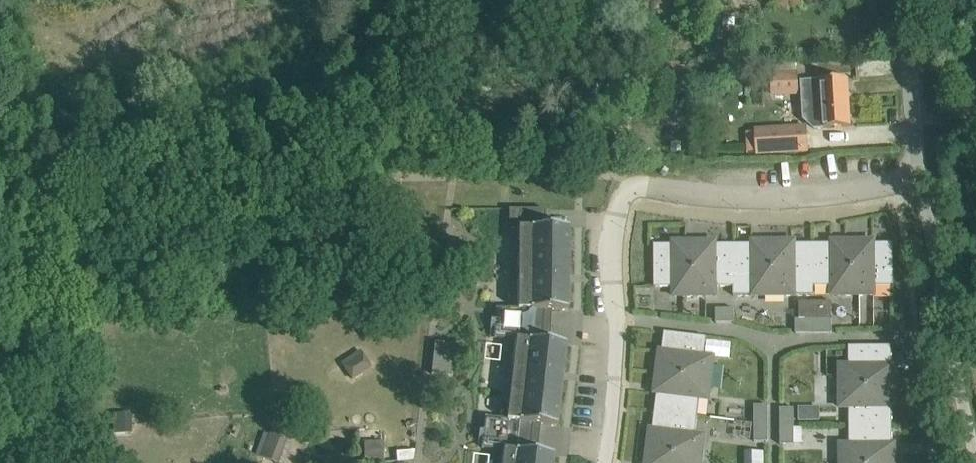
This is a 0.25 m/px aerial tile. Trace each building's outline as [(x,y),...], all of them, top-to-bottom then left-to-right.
[(799,71),(771,72),(772,96),(799,95),(799,71)] [(819,83),(803,83),(803,96),(803,102),(820,101),(820,105),(850,103),(848,80),(819,81),(819,83)] [(850,103),(820,105),(822,129),(851,127),(850,103)] [(710,122),(707,127),(710,132),(716,132),(719,127),(716,122),(710,122)] [(756,131),(757,155),(808,152),(807,128),(756,131)] [(518,228),(518,255),(568,255),(569,228),(546,227),(546,209),(509,209),(509,229),(518,228)] [(445,257),(443,272),(463,275),(465,260),(468,244),(448,241),(445,257)] [(815,296),(815,287),(815,244),(795,244),(795,241),(761,241),(761,244),(754,244),(754,241),(753,241),(753,244),(732,244),(733,287),(734,296),(751,295),(751,298),(798,298),(798,295),(815,296)] [(832,244),(815,244),(815,287),(832,286),(832,296),(874,295),(874,286),(893,286),(893,243),(874,243),(874,241),(840,241),(840,244),(833,244),(833,241),(832,241),(832,244)] [(733,287),(732,244),(715,244),(715,242),(674,242),(674,244),(654,245),(654,287),(683,287),(683,296),(706,296),(706,287),(733,287)] [(518,255),(518,282),(568,283),(568,255),(518,255)] [(496,308),(495,323),(544,326),(545,310),(568,310),(568,283),(518,282),(517,308),(496,308)] [(832,319),(832,302),(814,302),(799,302),(799,319),(814,319),(832,319)] [(734,323),(734,320),(734,309),(716,309),(716,323),(734,323)] [(796,333),(814,333),(814,319),(799,319),(796,319),(796,333)] [(832,319),(814,319),(814,333),(832,333),(832,319)] [(516,340),(513,366),(563,372),(566,344),(543,342),(544,326),(495,323),(494,338),(516,340)] [(655,412),(697,417),(700,401),(710,402),(716,358),(705,357),(707,337),(665,332),(662,352),(660,351),(656,385),(658,385),(657,392),(655,391),(655,393),(657,393),(655,412)] [(455,344),(435,342),(433,358),(431,374),(451,376),(453,360),(455,344)] [(851,426),(892,426),(892,407),(895,407),(894,365),(892,365),(892,346),(849,346),(849,362),(838,363),(839,410),(850,409),(851,426)] [(341,362),(344,367),(352,379),(371,367),(363,355),(360,350),(341,362)] [(910,367),(910,354),(898,354),(898,367),(910,367)] [(513,366),(510,393),(560,399),(563,372),(513,366)] [(485,416),(483,433),(532,438),(534,424),(557,426),(560,399),(510,393),(507,419),(485,416)] [(912,406),(912,398),(904,398),(904,406),(912,406)] [(754,405),(754,424),(768,424),(768,405),(754,405)] [(780,408),(780,426),(795,426),(795,408),(780,408)] [(820,408),(798,408),(798,421),(820,421),(820,408)] [(655,412),(653,430),(650,430),(646,462),(703,462),(707,434),(695,433),(697,417),(655,412)] [(113,434),(131,434),(131,418),(113,418),(113,434)] [(768,442),(768,424),(754,424),(754,442),(768,442)] [(794,444),(795,426),(780,426),(780,444),(794,444)] [(895,453),(892,453),(892,446),(895,446),(895,445),(892,444),(892,426),(851,426),(851,443),(839,443),(839,462),(895,462),(895,453)] [(502,462),(552,462),(553,455),(531,452),(532,438),(483,433),(481,448),(503,451),(502,462)] [(269,434),(260,456),(275,462),(277,462),(286,442),(269,434)] [(384,462),(383,441),(365,442),(366,462),(384,462)] [(766,450),(746,449),(745,462),(765,462),(766,450)] [(414,450),(396,451),(396,461),(413,460),(414,450)]
